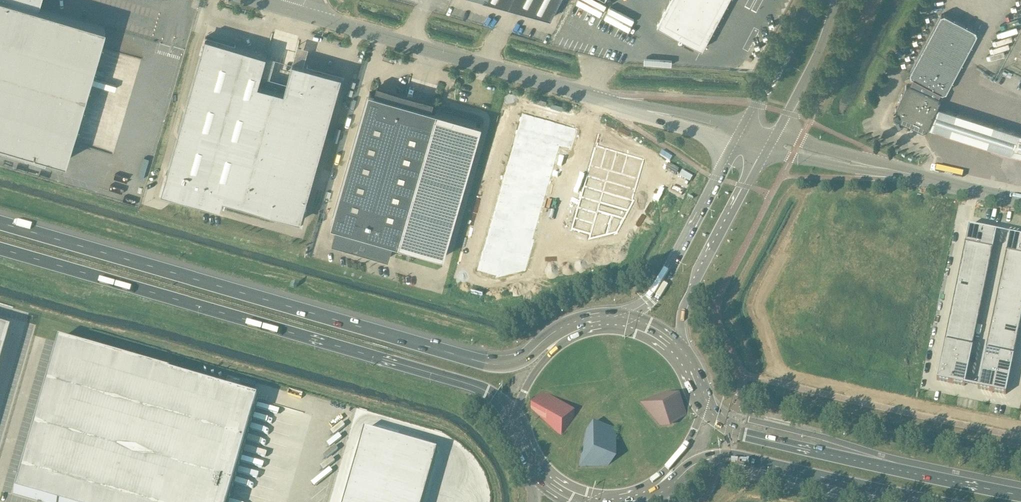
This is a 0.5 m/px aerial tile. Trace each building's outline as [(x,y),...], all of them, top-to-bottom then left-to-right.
[(45,160),(46,155),(65,161),(104,26),(37,6),(39,0),(0,0),(0,147),(45,160)] [(551,18),(560,0),(487,0),(551,18)] [(658,24),(703,48),(729,0),(670,0),(658,24)] [(898,115),(900,118),(924,129),(927,128),(936,110),(941,99),(939,98),(939,95),(944,94),(943,92),(946,91),(977,33),(941,14),(910,72),(911,75),(908,76),(910,82),(907,83),(906,83),(895,108),(897,111),(894,112),(896,116),(898,115)] [(267,53),(206,36),(162,191),(221,207),(224,198),(243,203),(275,88),(259,83),(267,53)] [(343,74),(293,60),(285,91),(275,88),(243,203),(302,220),(343,74)] [(370,91),(332,224),(337,226),(333,241),(388,257),(393,242),(399,244),(444,257),(482,124),(437,111),(431,109),(434,100),(378,84),(375,93),(370,91)] [(936,110),(927,128),(1012,156),(1020,158),(1020,137),(1019,137),(936,110)] [(523,113),(478,270),(497,275),(496,277),(526,270),(534,240),(533,239),(560,145),(570,148),(569,149),(571,150),(578,128),(576,127),(576,128),(523,113)] [(590,166),(572,229),(591,234),(589,239),(617,232),(634,200),(633,199),(644,159),(597,146),(601,134),(599,134),(589,166),(590,166)] [(945,343),(937,381),(965,386),(973,349),(972,349),(993,251),(997,233),(969,227),(965,245),(945,343)] [(978,389),(1006,395),(1014,357),(1020,321),(1020,238),(1010,236),(1006,254),(986,352),(978,389)] [(9,332),(0,329),(0,364),(9,332)] [(258,400),(57,342),(13,494),(42,501),(229,501),(258,400)] [(679,389),(646,401),(657,430),(690,418),(679,389)] [(543,391),(532,403),(530,408),(560,434),(563,436),(568,427),(572,422),(577,410),(561,403),(554,396),(543,391)] [(618,464),(617,425),(583,426),(584,465),(618,464)] [(345,501),(424,501),(438,452),(410,444),(409,446),(367,434),(368,432),(365,431),(345,501)]
